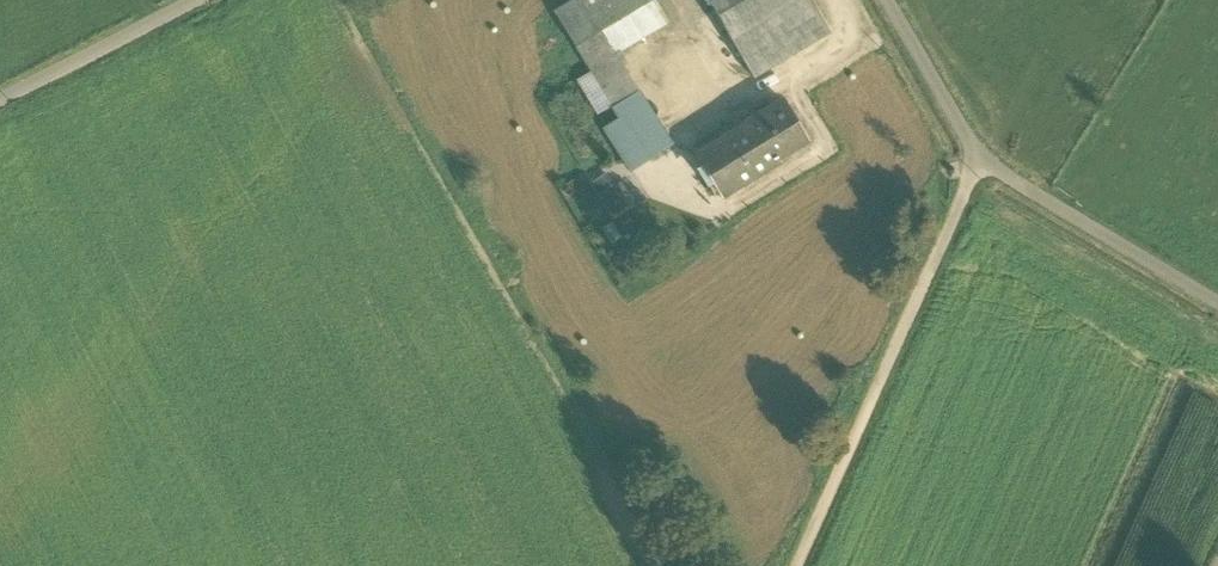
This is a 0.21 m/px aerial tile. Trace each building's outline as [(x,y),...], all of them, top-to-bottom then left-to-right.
[(576,47),(646,5),(643,0),(577,0),(555,13),(576,47)] [(595,79),(621,63),(616,54),(669,23),(655,0),(643,0),(646,5),(576,47),(595,79)] [(732,40),(798,0),(708,0),(732,40)] [(807,0),(798,0),(732,40),(753,77),(827,33),(807,0)] [(672,145),(621,63),(595,79),(597,82),(646,162),(672,145)] [(697,156),(721,196),(768,168),(766,164),(807,140),(783,101),(747,123),(748,125),(697,156)] [(614,212),(627,202),(606,172),(592,182),(614,212)]
